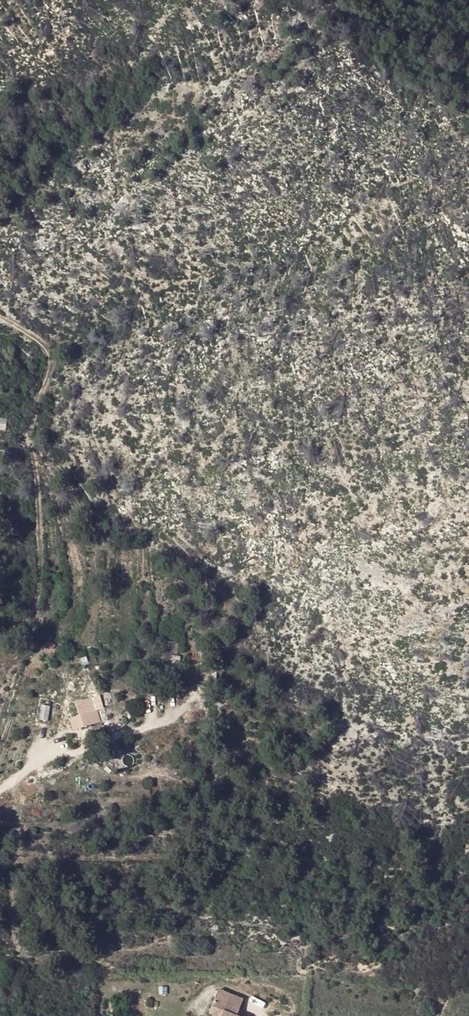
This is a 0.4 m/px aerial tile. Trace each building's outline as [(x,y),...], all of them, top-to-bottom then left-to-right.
[(121,535),(112,534),(111,542),(120,543),(121,535)] [(78,721),(67,724),(69,735),(98,728),(91,704),(75,708),(78,721)] [(217,988),(214,997),(225,1001),(228,993),(217,988)] [(214,997),(208,1013),(215,1015),(235,1015),(236,1012),(242,999),(228,993),(225,1001),(214,997)]
